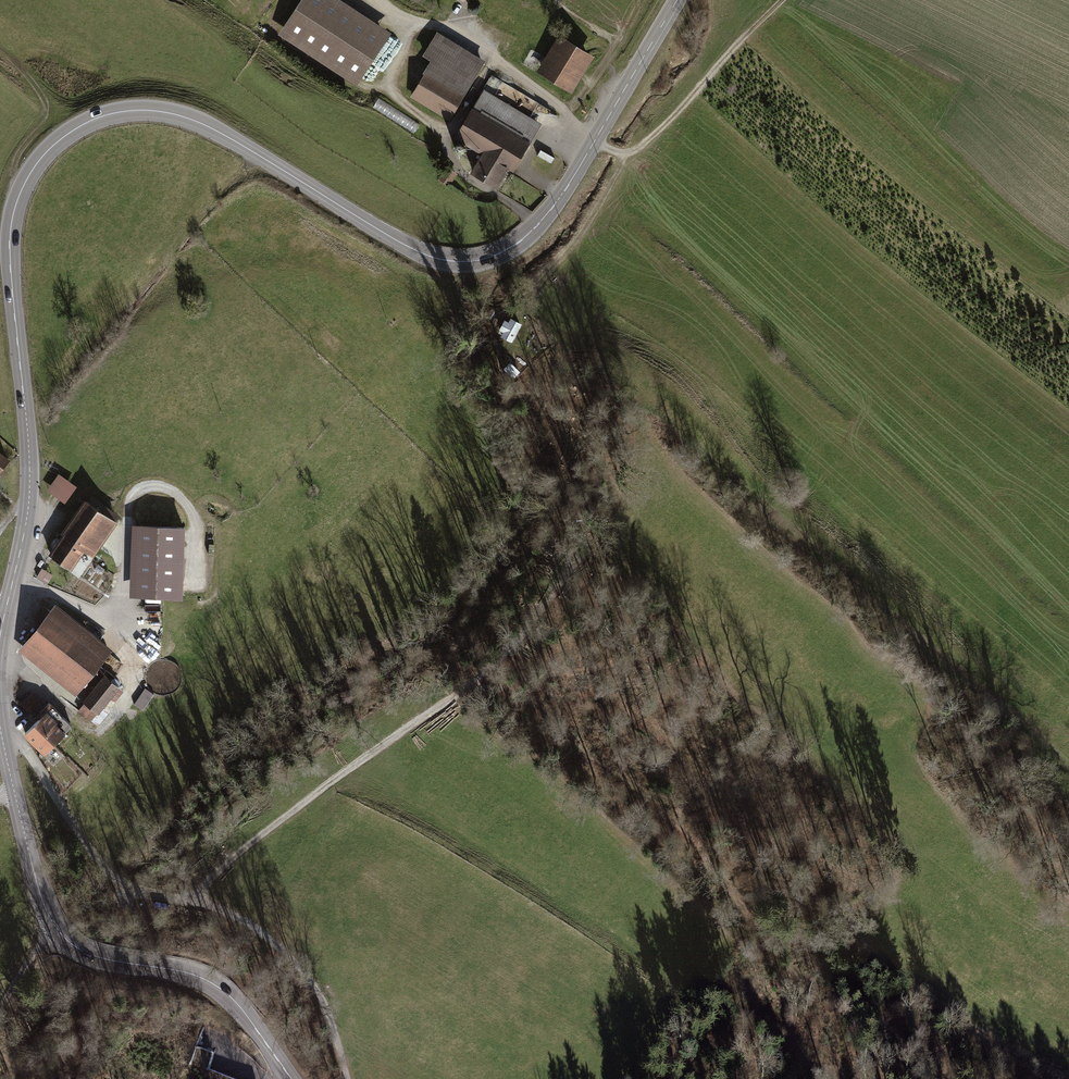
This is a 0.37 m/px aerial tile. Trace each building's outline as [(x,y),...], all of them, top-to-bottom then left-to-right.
[(344,0),(306,0),(281,38),(360,89),(396,34),(344,0)] [(505,33),(500,46),(506,49),(511,35),(505,33)] [(570,91),(593,53),(560,33),(537,70),(570,91)] [(489,64),(441,36),(429,57),(437,63),(415,101),(454,124),(489,64)] [(473,172),(496,185),(507,166),(512,169),(538,125),(484,93),(458,137),(487,154),(484,159),(481,157),(473,172)] [(441,179),(448,185),(455,174),(448,169),(441,179)] [(520,323),(511,318),(509,322),(505,320),(501,328),(514,335),(520,323)] [(75,485),(59,473),(48,488),(64,500),(75,485)] [(92,557),(114,522),(82,501),(47,554),(70,568),(82,550),(92,557)] [(183,524),(132,523),(131,594),(182,595),(183,524)] [(111,647),(53,602),(17,648),(75,693),(111,647)] [(120,687),(105,675),(84,700),(100,713),(120,687)] [(21,704),(29,712),(39,702),(31,694),(21,704)] [(63,730),(43,711),(23,732),(43,750),(63,730)] [(195,1050),(184,1078),(230,1078),(207,1071),(212,1057),(195,1050)]
